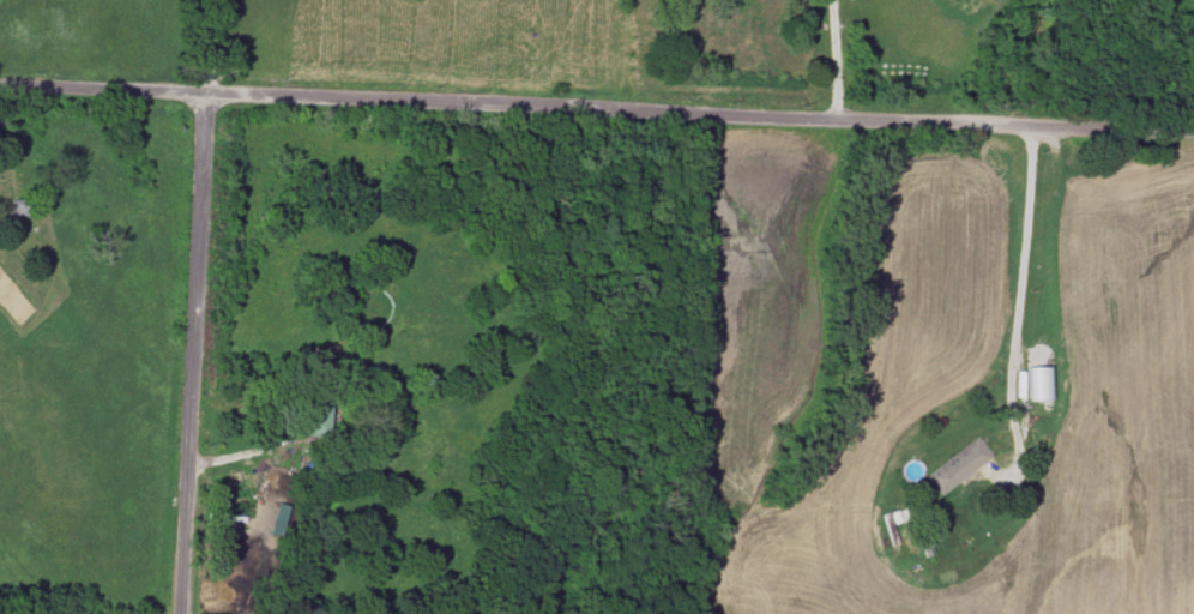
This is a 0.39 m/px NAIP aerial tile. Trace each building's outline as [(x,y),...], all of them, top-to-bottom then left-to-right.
[(925,473),(939,494),(992,458),(978,437),(925,473)]
